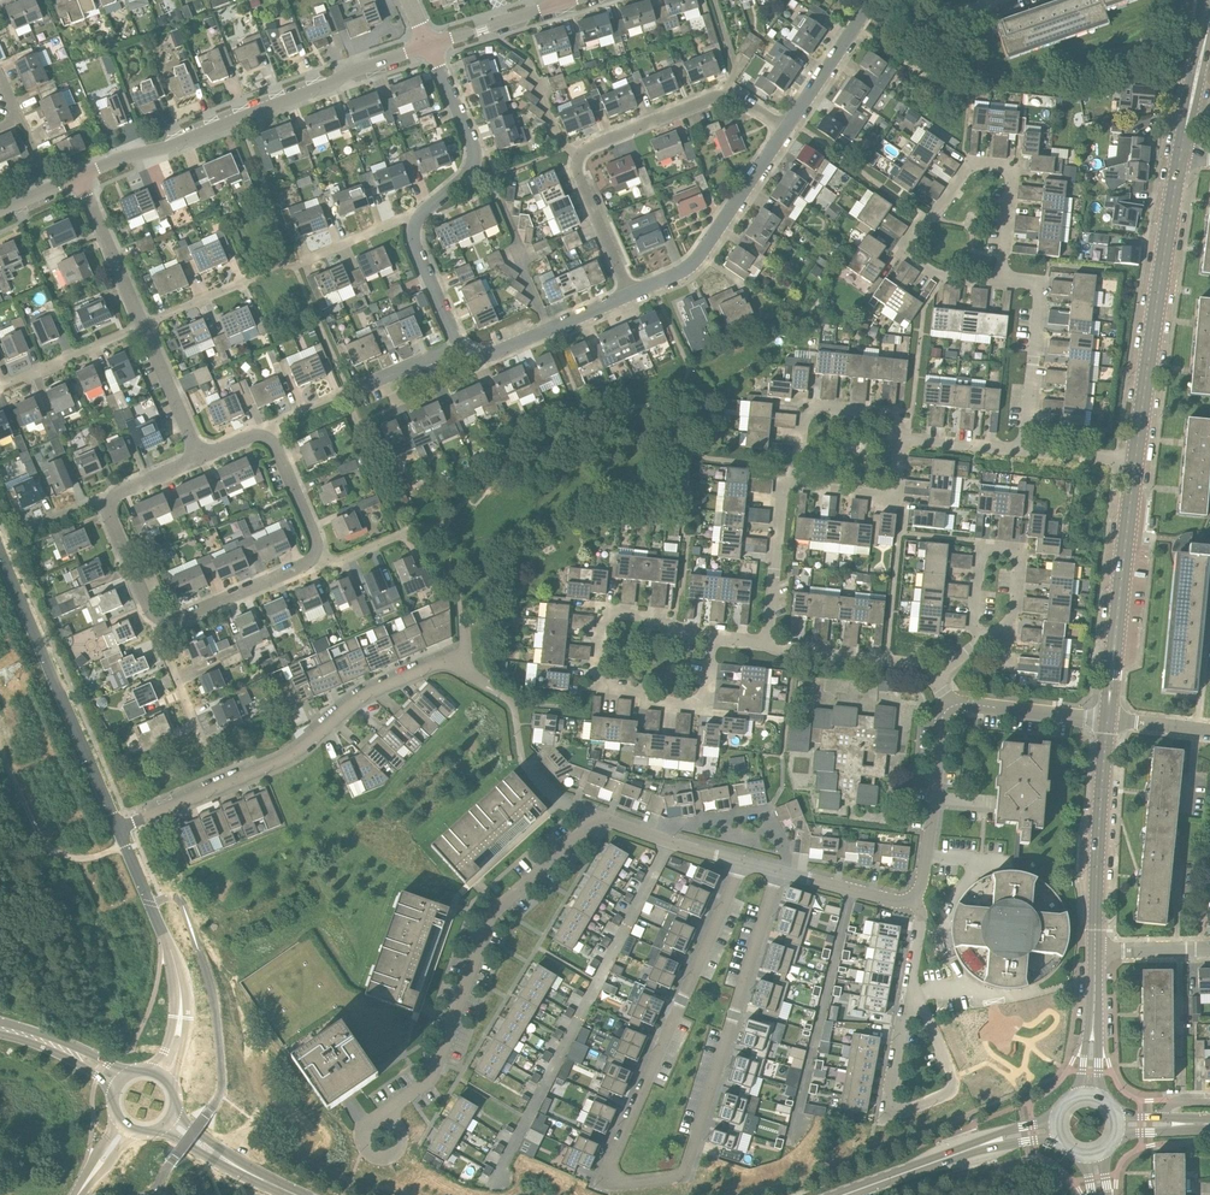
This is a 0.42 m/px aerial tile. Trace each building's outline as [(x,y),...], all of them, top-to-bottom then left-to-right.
[(29,26),(43,20),(44,23),(52,20),(45,3),(38,6),(35,0),(25,0),(19,2),(29,26)] [(72,1),(72,0),(62,0),(64,4),(56,7),(64,28),(85,20),(83,15),(77,0),(73,0),(72,1)] [(101,0),(77,0),(83,15),(99,9),(99,10),(104,8),(101,0)] [(124,0),(101,0),(104,8),(104,7),(119,2),(120,2),(124,0)] [(148,0),(124,0),(128,11),(149,3),(148,0)] [(260,0),(252,0),(250,1),(253,8),(262,5),(260,0)] [(365,16),(345,24),(351,39),(371,32),(370,27),(381,23),(374,6),(377,5),(375,0),(358,0),(365,16)] [(683,13),(679,0),(664,0),(666,6),(658,8),(663,23),(664,23),(666,31),(680,27),(676,16),(683,13)] [(683,13),(698,9),(695,0),(679,0),(683,13)] [(996,27),(999,35),(1007,58),(1108,22),(1103,10),(1131,0),(1075,0),(996,27)] [(663,23),(658,8),(652,10),(649,1),(634,5),(641,27),(642,26),(656,22),(657,25),(663,23)] [(31,30),(29,26),(19,2),(5,8),(9,19),(2,21),(12,45),(21,42),(18,35),(31,30)] [(809,11),(822,20),(826,13),(813,4),(809,11)] [(187,21),(193,19),(188,5),(181,8),(187,21)] [(627,31),(641,27),(634,5),(620,10),(623,19),(616,22),(620,36),(622,42),(623,42),(621,36),(627,34),(627,31)] [(184,19),(180,9),(172,12),(176,22),(184,19)] [(818,26),(822,20),(809,11),(805,17),(797,17),(791,25),(799,31),(818,44),(819,42),(821,42),(826,34),(825,33),(826,31),(818,26)] [(329,45),(326,37),(338,32),(331,12),(313,19),(314,26),(305,30),(309,43),(312,42),(317,50),(329,45)] [(706,31),(713,28),(709,13),(702,16),(706,31)] [(620,36),(616,22),(609,24),(606,14),(591,19),(598,40),(613,35),(615,44),(622,42),(620,36)] [(217,26),(213,17),(205,20),(208,30),(217,26)] [(584,44),(598,40),(591,19),(578,23),(581,33),(573,35),(578,49),(585,47),(584,44)] [(299,54),(295,44),(303,42),(295,23),(278,29),(267,31),(275,52),(276,52),(282,60),(299,54)] [(578,49),(573,35),(566,37),(563,28),(549,32),(555,53),(556,53),(558,60),(572,55),(574,59),(580,57),(578,49)] [(697,58),(705,79),(719,74),(716,64),(724,62),(713,28),(706,31),(711,45),(713,52),(704,55),(697,58)] [(185,45),(179,29),(170,33),(177,48),(185,45)] [(811,54),(818,44),(799,31),(790,43),(787,42),(783,47),(797,57),(800,51),(810,57),(811,54)] [(541,57),(555,53),(549,32),(535,37),(541,57)] [(762,41),(750,33),(746,38),(752,43),(744,55),(749,59),(762,41)] [(259,66),(256,59),(268,54),(260,34),(243,40),(244,49),(236,52),(240,63),(241,62),(247,70),(252,69),(259,66)] [(744,55),(752,43),(746,38),(737,51),(744,55)] [(229,78),(226,69),(233,66),(226,47),(209,54),(198,57),(201,65),(205,76),(207,76),(213,83),(219,81),(219,82),(229,78)] [(776,62),(777,64),(774,68),(775,69),(793,81),(801,68),(793,63),(797,57),(783,47),(779,53),(782,55),(782,56),(781,56),(780,57),(778,58),(777,60),(776,62)] [(21,78),(44,68),(37,53),(35,55),(32,48),(15,55),(18,62),(15,63),(21,78)] [(190,59),(186,50),(179,53),(182,62),(190,59)] [(507,58),(517,65),(520,67),(524,61),(512,52),(507,58)] [(864,79),(877,87),(877,86),(883,90),(896,71),(887,65),(887,64),(869,52),(860,66),(869,72),(864,79)] [(101,55),(105,64),(112,61),(109,53),(101,55)] [(692,84),(705,79),(697,58),(683,64),(682,61),(675,64),(681,78),(688,75),(692,84)] [(471,82),(493,76),(488,61),(467,68),(468,70),(466,70),(470,81),(471,80),(471,82)] [(196,93),(192,84),(200,82),(193,62),(175,69),(176,77),(168,80),(172,92),(173,91),(179,99),(183,97),(183,98),(196,93)] [(674,81),(681,78),(675,64),(669,66),(670,69),(656,75),(664,96),(678,90),(674,81)] [(529,74),(520,67),(517,65),(512,71),(522,78),(525,80),(529,74)] [(40,94),(57,87),(53,80),(49,81),(44,68),(21,78),(27,92),(37,88),(40,94)] [(793,81),(775,69),(766,81),(761,77),(755,87),(769,97),(776,87),(784,93),(793,81)] [(550,85),(565,80),(563,74),(548,79),(550,85)] [(664,96),(656,75),(642,80),(641,78),(634,81),(640,95),(647,92),(650,101),(664,96)] [(497,89),(493,76),(471,82),(472,83),(471,84),(474,94),(475,94),(476,96),(479,95),(497,89)] [(877,87),(864,79),(861,84),(852,77),(842,91),(861,104),(866,96),(870,98),(877,87)] [(157,110),(154,101),(166,96),(159,78),(142,84),(143,93),(134,96),(138,107),(140,106),(146,114),(150,113),(157,110)] [(405,83),(412,104),(427,99),(419,78),(405,83)] [(534,87),(525,80),(522,78),(517,84),(527,91),(530,93),(534,87)] [(640,95),(634,81),(628,83),(627,80),(627,79),(612,85),(615,91),(623,112),(636,107),(633,97),(640,95)] [(1143,89),(1143,80),(1133,79),(1130,80),(1133,88),(1132,88),(1131,89),(1132,89),(1131,103),(1121,102),(1120,113),(1132,114),(1132,111),(1139,112),(1140,106),(1146,107),(1153,108),(1153,90),(1143,89)] [(567,88),(565,80),(550,85),(553,93),(558,91),(565,89),(567,88)] [(398,109),(412,104),(405,83),(390,88),(394,97),(387,100),(392,114),(399,112),(398,109)] [(623,112),(615,91),(600,97),(599,94),(598,95),(595,86),(590,89),(593,97),(598,111),(605,109),(609,118),(623,112)] [(45,117),(68,108),(62,93),(60,94),(57,87),(40,94),(43,101),(39,103),(45,117)] [(483,109),(504,103),(500,88),(497,89),(479,95),(479,96),(478,97),(481,107),(482,107),(483,109)] [(539,100),(530,93),(527,91),(522,97),(532,104),(535,106),(539,100)] [(856,110),(861,104),(842,91),(834,103),(843,109),(838,116),(851,125),(860,131),(868,118),(856,110)] [(129,124),(125,115),(133,112),(125,93),(108,100),(109,108),(101,111),(105,122),(106,122),(112,130),(118,127),(119,128),(129,124)] [(392,114),(387,100),(380,102),(377,93),(362,98),(370,119),(384,114),(388,125),(394,123),(391,115),(392,114)] [(1056,98),(1057,106),(1070,105),(1069,96),(1056,98)] [(591,114),(598,111),(593,97),(586,100),(587,103),(574,108),(571,102),(570,102),(572,109),(581,129),(595,123),(591,114)] [(355,125),(370,119),(362,98),(347,104),(350,113),(344,115),(349,130),(356,128),(355,125)] [(567,134),(581,129),(572,109),(570,102),(558,107),(560,114),(559,114),(567,134)] [(507,116),(508,116),(504,103),(483,109),(484,111),(482,112),(486,122),(487,122),(487,123),(491,122),(490,122),(507,117),(507,116)] [(544,113),(535,106),(532,104),(528,110),(536,117),(540,119),(544,113)] [(50,140),(67,133),(64,126),(74,121),(68,108),(45,117),(51,131),(47,133),(50,140)] [(349,130),(344,115),(337,118),(334,109),(319,114),(326,135),(341,130),(342,132),(349,130)] [(987,133),(989,111),(974,109),(972,131),(975,131),(975,135),(971,134),(971,143),(978,143),(979,132),(987,133)] [(905,117),(912,122),(917,115),(910,110),(905,117)] [(987,133),(995,134),(999,134),(1002,134),(1004,112),(989,111),(987,133)] [(1002,134),(1004,134),(1009,135),(1017,136),(1019,118),(1019,114),(1004,112),(1002,134)] [(312,140),(326,135),(319,114),(304,119),(308,128),(301,131),(306,146),(309,156),(310,156),(309,152),(313,151),(311,144),(313,143),(312,140)] [(420,126),(435,121),(433,114),(418,119),(420,126)] [(495,136),(516,130),(512,115),(509,116),(508,116),(507,116),(507,117),(490,122),(491,122),(491,124),(490,124),(493,135),(494,134),(495,136)] [(851,125),(838,116),(835,121),(826,115),(817,129),(835,141),(840,134),(852,142),(860,131),(851,125)] [(900,124),(905,118),(900,115),(896,121),(900,124)] [(549,126),(540,119),(536,117),(532,122),(544,131),(549,126)] [(1111,117),(1093,122),(1094,130),(1113,126),(1111,117)] [(1032,157),(1038,157),(1040,135),(1024,134),(1026,119),(1019,118),(1017,136),(1024,137),(1022,156),(1032,157)] [(885,129),(889,124),(883,120),(879,126),(885,129)] [(435,121),(420,126),(423,133),(438,128),(435,121)] [(721,131),(718,122),(701,128),(705,137),(715,133),(725,158),(745,151),(735,125),(721,131)] [(306,146),(301,131),(294,134),(290,125),(276,130),(284,151),(298,145),(303,158),(309,156),(306,146)] [(516,130),(495,136),(495,138),(494,139),(497,149),(499,149),(499,150),(527,142),(522,128),(516,130)] [(269,156),(284,151),(276,130),(262,135),(265,144),(258,147),(266,171),(273,168),(269,156)] [(542,132),(539,136),(545,142),(549,137),(542,132)] [(681,145),(676,132),(650,142),(659,163),(684,153),(687,161),(696,158),(689,142),(681,145)] [(938,160),(945,164),(949,158),(940,152),(944,145),(926,132),(917,145),(936,158),(938,160)] [(7,162),(21,156),(22,160),(30,157),(23,140),(16,143),(12,133),(0,138),(0,145),(7,162)] [(67,133),(50,140),(53,147),(57,145),(64,160),(87,150),(80,135),(70,139),(67,133)] [(1001,138),(994,137),(992,158),(999,159),(1001,138)] [(999,159),(1006,160),(1008,139),(1001,138),(999,159)] [(1127,164),(1147,166),(1148,149),(1141,148),(1142,140),(1118,138),(1117,157),(1103,161),(1105,170),(1127,164)] [(927,170),(932,163),(935,159),(936,158),(917,145),(917,146),(909,140),(901,151),(909,157),(909,158),(927,170)] [(428,148),(436,169),(451,164),(443,143),(428,148)] [(7,162),(0,145),(0,171),(9,167),(7,162)] [(801,173),(819,184),(824,177),(822,175),(830,163),(806,147),(797,160),(806,166),(801,173)] [(422,175),(436,169),(428,148),(414,154),(413,151),(406,153),(411,167),(418,165),(422,175)] [(511,159),(509,152),(503,154),(505,161),(511,159)] [(404,170),(411,167),(406,153),(399,156),(402,164),(388,169),(395,190),(410,185),(404,170)] [(217,160),(225,180),(228,187),(243,181),(247,191),(254,188),(244,166),(237,169),(231,154),(217,160)] [(636,170),(630,156),(605,167),(613,187),(614,186),(616,193),(628,188),(625,182),(638,177),(647,198),(656,195),(644,167),(636,170)] [(1063,160),(1038,157),(1032,157),(1030,173),(1042,174),(1041,180),(1044,181),(1066,183),(1068,183),(1069,176),(1062,176),(1063,160)] [(923,177),(927,170),(909,158),(901,169),(895,165),(895,166),(919,182),(921,180),(923,182),(922,184),(929,189),(928,189),(940,196),(945,188),(934,181),(933,183),(923,177)] [(211,186),(225,180),(217,160),(203,166),(209,181),(202,184),(208,198),(215,195),(211,186)] [(944,171),(942,173),(951,179),(956,172),(945,164),(938,160),(935,165),(944,171)] [(335,172),(338,167),(332,164),(329,169),(335,172)] [(1146,183),(1147,166),(1127,164),(1105,170),(1103,170),(1105,180),(1146,183)] [(936,202),(940,196),(928,189),(929,189),(922,184),(919,182),(895,166),(890,173),(896,177),(892,182),(910,195),(915,188),(936,202)] [(381,195),(395,190),(388,169),(373,175),(372,172),(365,174),(370,189),(377,186),(381,195)] [(540,193),(560,185),(553,171),(527,183),(533,197),(540,193)] [(208,198),(202,184),(196,186),(190,172),(175,178),(184,198),(198,192),(202,201),(208,198)] [(819,184),(801,173),(798,178),(789,172),(780,185),(798,197),(804,201),(812,189),(815,190),(819,184)] [(363,191),(370,189),(365,174),(358,177),(361,185),(347,190),(355,212),(369,206),(363,191)] [(681,217),(706,207),(700,193),(709,190),(702,174),(694,178),(697,186),(672,196),(681,217)] [(169,204),(184,198),(175,178),(161,184),(167,198),(160,201),(166,215),(173,212),(169,204)] [(1044,181),(1044,189),(1043,194),(1043,196),(1065,198),(1066,183),(1059,182),(1044,181)] [(552,204),(565,198),(560,185),(540,193),(533,197),(536,203),(542,200),(545,206),(548,205),(548,206),(552,204)] [(792,205),(798,197),(780,185),(771,198),(780,204),(776,210),(795,223),(796,223),(789,218),(796,207),(792,205)] [(355,212),(347,190),(340,192),(338,186),(330,190),(331,193),(324,196),(329,210),(336,207),(340,217),(355,212)] [(514,203),(514,200),(515,188),(508,187),(506,202),(514,203)] [(166,215),(160,201),(154,204),(148,190),(133,196),(142,216),(157,209),(160,218),(166,215)] [(1039,196),(1031,195),(1018,193),(1017,200),(1042,203),(1041,211),(1063,213),(1065,198),(1043,196),(1039,196)] [(865,208),(883,220),(887,214),(892,207),(874,194),(865,208)] [(1140,220),(1142,208),(1128,206),(1130,195),(1105,197),(1103,208),(1114,210),(1112,225),(1127,228),(1127,230),(1134,231),(1136,219),(1140,220)] [(128,221),(142,216),(133,196),(119,202),(128,221)] [(322,212),(329,210),(324,196),(317,198),(320,206),(306,212),(313,233),(328,227),(322,212)] [(554,219),(574,211),(568,196),(565,198),(552,204),(548,206),(554,219)] [(520,216),(520,214),(520,213),(523,213),(523,206),(521,205),(522,201),(514,200),(514,203),(512,215),(520,216)] [(842,210),(833,203),(823,215),(832,223),(842,210)] [(313,233),(306,212),(303,204),(281,212),(286,225),(293,223),(299,238),(313,233)] [(475,212),(484,231),(498,225),(489,206),(475,212)] [(875,233),(880,225),(882,221),(883,220),(865,208),(857,220),(860,222),(860,223),(875,233)] [(639,253),(664,243),(659,229),(667,225),(661,210),(649,214),(653,224),(632,233),(639,253)] [(795,223),(776,210),(772,216),(763,210),(754,223),(772,235),(777,229),(782,233),(786,227),(791,230),(795,223)] [(58,211),(51,214),(54,219),(60,216),(58,211)] [(574,211),(554,219),(548,222),(554,235),(560,232),(561,232),(572,227),(580,224),(574,211)] [(1041,211),(1041,219),(1040,224),(1040,226),(1062,228),(1063,213),(1041,211)] [(471,237),(484,231),(475,212),(462,218),(471,237)] [(526,227),(533,228),(528,215),(527,215),(520,214),(520,216),(518,230),(526,231),(526,227)] [(890,216),(886,222),(893,227),(897,220),(890,216)] [(114,227),(125,223),(123,218),(112,223),(114,227)] [(457,243),(471,237),(462,218),(449,224),(457,243)] [(46,262),(65,254),(61,245),(76,239),(69,221),(47,230),(51,239),(48,241),(52,249),(42,253),(46,262)] [(889,232),(893,227),(886,222),(882,227),(889,232)] [(767,242),(772,235),(754,223),(745,236),(754,242),(750,248),(763,256),(771,245),(767,242)] [(871,238),(875,233),(860,223),(857,228),(867,235),(858,248),(872,258),(877,261),(883,265),(883,264),(878,260),(886,248),(871,238)] [(443,249),(457,243),(449,224),(435,230),(443,249)] [(1040,226),(1040,228),(1039,233),(1038,241),(1060,243),(1062,228),(1040,226)] [(534,228),(533,228),(526,227),(526,231),(524,243),(531,244),(534,228)] [(563,237),(574,232),(572,227),(561,232),(563,237)] [(1201,275),(1209,276),(1209,228),(1207,227),(1201,275)] [(205,248),(213,268),(228,262),(222,247),(228,244),(222,230),(216,233),(219,242),(205,248)] [(565,244),(579,238),(576,231),(574,232),(563,237),(562,237),(565,244)] [(427,235),(430,242),(431,242),(434,240),(435,236),(433,232),(432,233),(427,235)] [(139,248),(153,242),(150,235),(137,241),(139,248)] [(1108,246),(1109,236),(1094,235),(1093,244),(1108,246)] [(579,238),(565,244),(568,251),(582,245),(579,238)] [(181,248),(187,245),(185,239),(178,242),(181,248)] [(535,252),(549,246),(546,239),(532,245),(535,252)] [(1038,241),(1037,249),(1036,256),(1059,258),(1060,243),(1038,241)] [(153,242),(139,248),(142,255),(156,249),(153,242)] [(1,289),(3,294),(11,290),(7,281),(14,278),(12,273),(24,267),(22,261),(14,243),(0,248),(0,253),(1,255),(0,255),(0,265),(1,269),(0,269),(0,287),(1,289)] [(187,245),(181,248),(187,262),(194,259),(200,274),(213,268),(205,248),(191,254),(187,245)] [(549,246),(535,252),(538,259),(552,253),(549,246)] [(370,253),(378,273),(392,267),(383,247),(370,253)] [(1034,249),(1013,247),(1012,254),(1033,256),(1034,249)] [(180,265),(186,263),(187,262),(181,248),(174,251),(180,265)] [(763,256),(750,248),(746,254),(737,248),(728,261),(729,261),(725,267),(746,281),(750,275),(747,273),(751,266),(761,272),(769,260),(763,256)] [(1138,266),(1140,250),(1122,248),(1108,248),(1108,255),(1115,254),(1114,264),(1138,266)] [(488,264),(502,257),(499,251),(484,257),(488,264)] [(364,279),(378,273),(370,253),(356,259),(360,268),(353,271),(359,285),(364,295),(370,292),(364,279)] [(65,254),(46,262),(50,271),(59,268),(67,287),(80,281),(93,276),(83,255),(68,261),(65,254)] [(825,268),(829,263),(819,256),(816,262),(825,268)] [(488,264),(490,270),(496,268),(505,264),(502,257),(488,264)] [(886,266),(883,264),(883,265),(877,261),(872,258),(859,276),(872,285),(868,292),(874,296),(884,281),(878,277),(886,266)] [(583,267),(591,287),(605,281),(596,261),(583,267)] [(899,285),(911,268),(903,262),(895,273),(898,275),(892,284),(885,279),(884,281),(874,296),(873,298),(885,306),(898,288),(899,285)] [(458,277),(472,271),(469,264),(455,270),(458,277)] [(519,274),(505,264),(496,268),(512,279),(515,280),(519,274)] [(166,271),(174,291),(189,285),(180,265),(166,271)] [(359,285),(353,271),(346,274),(342,265),(329,271),(337,291),(351,285),(353,288),(359,285)] [(817,278),(822,270),(815,265),(810,273),(817,278)] [(578,293),(591,287),(583,267),(569,273),(578,293)] [(899,285),(905,289),(909,284),(911,286),(920,273),(911,268),(899,285)] [(160,297),(174,291),(166,271),(152,277),(160,297)] [(323,297),(337,291),(329,271),(315,277),(319,287),(312,290),(321,310),(328,307),(323,297)] [(414,277),(411,271),(405,273),(407,279),(414,277)] [(472,271),(458,277),(461,284),(475,278),(472,271)] [(564,298),(578,293),(569,273),(556,279),(564,298)] [(1074,275),(1073,283),(1073,287),(1073,290),(1095,292),(1096,277),(1074,275)] [(525,287),(515,280),(512,279),(508,285),(518,292),(521,294),(525,287)] [(550,304),(564,298),(556,279),(542,285),(550,304)] [(466,303),(486,294),(480,281),(460,290),(466,303)] [(1070,283),(1052,281),(1052,287),(1069,289),(1070,283)] [(389,298),(403,291),(400,285),(399,285),(391,288),(386,291),(389,298)] [(946,332),(951,286),(944,285),(942,298),(943,299),(942,310),(933,309),(931,331),(946,332)] [(961,334),(963,312),(955,311),(956,302),(959,302),(961,287),(951,286),(946,332),(961,334)] [(1068,297),(1069,289),(1052,287),(1051,295),(1068,297)] [(910,296),(903,292),(898,288),(885,306),(898,315),(910,296)] [(718,311),(721,317),(724,316),(742,309),(739,302),(742,301),(740,297),(738,298),(736,293),(734,294),(732,289),(708,300),(714,312),(718,311)] [(976,336),(981,290),(971,289),(970,302),(973,302),(971,313),(963,312),(961,334),(976,336)] [(991,337),(993,315),(985,314),(988,291),(981,290),(976,336),(991,337)] [(1073,290),(1072,293),(1072,297),(1071,305),(1093,307),(1095,292),(1073,290)] [(403,291),(389,298),(392,304),(406,298),(403,291)] [(531,301),(521,294),(518,292),(514,298),(526,307),(531,301)] [(929,295),(923,292),(919,298),(925,302),(929,295)] [(428,305),(423,293),(416,296),(421,308),(428,305)] [(472,316),(492,307),(486,294),(466,303),(472,316)] [(910,323),(922,305),(917,301),(910,296),(898,315),(910,323)] [(692,297),(683,300),(685,307),(683,308),(686,314),(683,315),(686,321),(684,322),(686,328),(682,329),(693,353),(712,345),(704,327),(711,324),(705,309),(708,308),(705,301),(695,305),(692,297)] [(86,330),(111,319),(103,300),(78,311),(86,330)] [(723,327),(727,337),(734,334),(753,326),(749,316),(753,314),(749,304),(747,305),(744,300),(742,301),(739,302),(742,309),(724,316),(728,325),(723,327)] [(1194,347),(1209,349),(1209,301),(1199,300),(1194,347)] [(59,338),(53,323),(59,320),(51,302),(44,305),(49,316),(33,324),(42,345),(59,338)] [(379,311),(376,303),(369,306),(372,314),(379,311)] [(1071,305),(1070,313),(1070,317),(1070,320),(1091,322),(1093,307),(1071,305)] [(233,313),(241,333),(256,326),(260,335),(267,333),(260,318),(254,321),(247,307),(233,313)] [(492,307),(472,316),(479,330),(498,321),(492,307)] [(397,315),(409,342),(422,336),(410,309),(397,315)] [(1067,313),(1050,311),(1049,318),(1066,319),(1067,313)] [(409,342),(397,315),(396,312),(375,322),(376,324),(384,342),(391,339),(395,348),(409,342)] [(637,331),(643,345),(656,340),(654,336),(663,332),(654,312),(640,319),(644,328),(637,331)] [(228,338),(241,333),(233,313),(219,319),(225,333),(218,336),(224,351),(232,348),(228,338)] [(336,321),(333,313),(325,315),(327,324),(336,321)] [(1008,317),(1006,317),(1001,316),(993,315),(991,337),(1006,339),(1008,317)] [(11,358),(28,351),(23,338),(29,335),(22,317),(12,321),(17,333),(2,339),(11,358)] [(831,326),(831,319),(822,317),(821,324),(831,326)] [(1070,320),(1066,319),(1049,318),(1048,325),(1069,327),(1068,335),(1071,335),(1090,337),(1091,322),(1070,320)] [(197,345),(212,339),(203,319),(189,325),(197,345)] [(377,345),(384,342),(376,324),(377,328),(371,330),(369,326),(356,333),(359,340),(368,360),(381,354),(377,345)] [(184,351),(197,345),(189,325),(175,331),(184,351)] [(643,345),(637,331),(630,334),(626,325),(612,331),(624,360),(645,350),(643,345)] [(310,338),(316,335),(314,329),(308,331),(310,338)] [(767,329),(759,338),(765,344),(773,336),(767,329)] [(603,369),(624,360),(612,331),(598,337),(602,347),(595,350),(603,369)] [(1093,337),(1090,337),(1071,335),(1070,343),(1049,341),(1049,348),(1066,349),(1066,347),(1070,347),(1070,350),(1092,352),(1093,337)] [(228,360),(224,351),(218,336),(212,339),(222,362),(224,366),(231,363),(229,359),(228,360)] [(179,348),(175,338),(167,341),(172,351),(179,348)] [(354,366),(368,360),(359,340),(345,346),(344,343),(337,346),(343,360),(350,357),(354,366)] [(303,361),(312,381),(326,375),(320,361),(327,358),(321,343),(314,346),(317,355),(303,361)] [(603,369),(595,350),(589,353),(584,343),(570,349),(578,369),(579,369),(583,378),(603,369)] [(831,376),(834,346),(819,344),(818,356),(816,374),(824,375),(823,385),(821,385),(820,399),(828,400),(830,388),(830,379),(831,376)] [(831,376),(833,376),(838,377),(846,377),(848,356),(849,347),(834,346),(831,376)] [(727,347),(719,350),(721,355),(729,352),(727,347)] [(1190,396),(1209,397),(1209,349),(1194,347),(1190,396)] [(1066,352),(1066,349),(1049,348),(1048,355),(1069,357),(1068,365),(1090,367),(1092,352),(1070,350),(1069,352),(1066,352)] [(533,373),(539,387),(552,381),(550,378),(559,374),(549,353),(535,360),(539,370),(533,373)] [(119,385),(135,378),(125,354),(109,360),(112,369),(105,372),(111,386),(118,383),(119,385)] [(816,374),(818,356),(810,356),(810,360),(795,359),(792,384),(792,390),(791,397),(792,390),(807,392),(809,374),(816,374)] [(846,377),(854,378),(859,379),(861,379),(863,357),(848,356),(846,377)] [(861,379),(864,380),(868,380),(875,381),(878,359),(863,357),(861,379)] [(792,384),(795,359),(786,358),(783,383),(769,382),(768,391),(762,390),(762,396),(748,394),(747,402),(751,402),(755,403),(772,405),(773,398),(791,400),(791,397),(792,390),(792,384)] [(312,381),(303,361),(289,367),(286,359),(279,361),(285,376),(292,373),(298,387),(312,381)] [(890,382),(893,360),(878,359),(875,381),(884,382),(882,393),(889,394),(890,386),(890,382)] [(890,382),(893,382),(897,383),(906,384),(908,362),(893,360),(890,382)] [(278,379),(285,376),(279,361),(272,364),(277,376),(263,383),(271,403),(286,396),(278,379)] [(1068,365),(1067,373),(1067,377),(1066,379),(1088,382),(1090,367),(1068,365)] [(196,380),(210,374),(207,366),(193,372),(196,380)] [(539,387),(533,373),(526,376),(521,366),(507,372),(519,400),(533,394),(534,397),(542,394),(539,387)] [(89,400),(105,393),(93,367),(77,374),(89,400)] [(1063,379),(1064,372),(1046,370),(1046,377),(1063,379)] [(519,400),(507,372),(493,379),(497,388),(490,391),(497,405),(499,411),(500,413),(505,411),(501,403),(509,400),(508,396),(516,393),(519,400)] [(210,374),(196,380),(199,385),(213,379),(210,374)] [(1066,379),(1063,379),(1046,377),(1045,384),(1066,386),(1065,394),(1087,397),(1088,382),(1066,379)] [(830,388),(837,388),(838,380),(830,379),(830,388)] [(271,403),(263,383),(249,388),(245,380),(238,383),(248,406),(255,403),(258,408),(271,403)] [(211,389),(208,383),(200,386),(203,393),(211,389)] [(242,408),(248,406),(238,383),(232,386),(236,394),(221,400),(230,420),(244,414),(242,408)] [(860,383),(859,391),(867,391),(868,383),(860,383)] [(923,405),(931,406),(936,407),(938,407),(940,385),(925,383),(923,405)] [(77,394),(72,384),(66,386),(70,397),(77,394)] [(497,405),(490,391),(484,394),(479,384),(465,391),(474,411),(482,407),(486,417),(499,411),(497,405)] [(938,407),(941,407),(945,408),(953,409),(955,387),(940,385),(938,407)] [(68,434),(64,424),(67,423),(65,418),(77,413),(74,406),(65,386),(48,393),(55,410),(48,413),(59,437),(68,434)] [(145,397),(148,390),(141,387),(138,395),(145,397)] [(968,410),(970,388),(955,387),(953,409),(961,409),(959,430),(966,431),(968,413),(968,410)] [(968,410),(971,410),(975,411),(983,412),(985,390),(970,388),(968,410)] [(985,390),(983,412),(992,412),(989,433),(996,434),(998,416),(995,416),(996,413),(998,413),(1000,391),(985,390)] [(114,394),(121,411),(129,407),(122,391),(114,394)] [(466,414),(474,411),(465,391),(451,397),(455,407),(448,410),(455,424),(468,418),(466,414)] [(113,414),(121,411),(114,394),(106,397),(113,414)] [(1085,411),(1087,397),(1065,394),(1064,402),(1043,400),(1042,407),(1085,411)] [(59,437),(48,413),(41,416),(34,399),(18,406),(19,408),(13,411),(21,428),(26,425),(34,422),(36,426),(40,425),(43,423),(44,427),(50,441),(59,437)] [(216,426),(230,420),(221,400),(207,406),(216,426)] [(771,420),(771,418),(772,413),(772,405),(755,403),(751,402),(749,418),(771,420)] [(455,424),(448,410),(442,412),(438,403),(423,409),(432,429),(435,435),(449,429),(451,433),(458,430),(455,424)] [(1084,427),(1085,411),(1042,407),(1042,414),(1062,416),(1061,424),(1084,427)] [(437,440),(435,435),(432,429),(423,409),(409,415),(413,425),(406,428),(413,442),(416,449),(437,440)] [(929,427),(936,428),(938,410),(931,410),(929,427)] [(938,410),(936,428),(943,428),(945,411),(938,410)] [(128,427),(126,423),(121,411),(113,414),(120,431),(128,427)] [(13,436),(3,412),(0,414),(0,442),(13,436)] [(975,414),(968,413),(966,431),(973,431),(975,414)] [(774,421),(771,420),(749,418),(747,432),(769,435),(770,427),(782,428),(783,421),(774,421)] [(126,423),(128,427),(136,446),(144,443),(146,450),(163,443),(154,421),(138,428),(134,419),(126,423)] [(1183,467),(1209,470),(1209,421),(1187,419),(1183,467)] [(413,442),(406,428),(400,431),(396,421),(381,427),(390,448),(398,444),(400,447),(413,442)] [(308,466),(327,458),(323,448),(332,445),(325,428),(310,435),(313,443),(300,448),(308,466)] [(746,448),(767,450),(768,443),(769,435),(747,432),(746,448)] [(84,477),(101,469),(94,452),(101,449),(94,434),(85,437),(89,446),(82,449),(84,455),(76,459),(84,477)] [(20,454),(28,451),(21,435),(14,438),(20,454)] [(59,437),(50,441),(57,457),(58,456),(66,453),(59,437)] [(115,464),(130,457),(122,438),(107,445),(115,464)] [(782,445),(772,444),(771,451),(781,452),(782,445)] [(28,451),(20,454),(24,463),(31,479),(15,486),(15,488),(24,508),(42,501),(34,482),(40,479),(28,451)] [(483,460),(477,453),(470,458),(476,465),(483,460)] [(232,464),(243,489),(241,483),(254,478),(256,483),(258,482),(263,480),(264,480),(258,465),(251,468),(247,458),(232,464)] [(913,458),(908,458),(907,465),(907,467),(921,468),(921,466),(928,467),(929,460),(913,458)] [(73,487),(65,468),(61,460),(43,467),(51,485),(55,484),(59,493),(73,487)] [(341,476),(359,469),(355,460),(337,467),(341,476)] [(955,463),(932,460),(932,467),(931,475),(967,479),(968,473),(969,464),(955,463)] [(222,498),(243,489),(232,464),(218,471),(222,481),(215,483),(222,498)] [(725,483),(747,485),(748,478),(749,469),(726,467),(725,483)] [(1179,515),(1206,518),(1209,473),(1209,470),(1183,467),(1179,515)] [(967,480),(967,479),(931,475),(930,483),(905,481),(905,487),(952,492),(953,478),(967,480)] [(222,498),(215,483),(209,486),(205,476),(190,482),(198,502),(212,496),(215,501),(222,498)] [(325,506),(348,497),(344,487),(347,485),(344,477),(321,487),(324,493),(320,495),(325,506)] [(411,488),(407,479),(401,482),(405,490),(411,488)] [(185,507),(198,502),(190,482),(176,489),(180,499),(174,501),(180,516),(187,513),(185,507)] [(1007,517),(1009,517),(1014,517),(1022,518),(1024,501),(1026,484),(1026,482),(1019,482),(1017,496),(1009,495),(1007,517)] [(758,493),(759,486),(751,485),(747,485),(725,483),(723,498),(746,500),(746,492),(758,493)] [(1043,539),(1058,541),(1060,527),(1058,526),(1058,523),(1045,522),(1045,517),(1032,515),(1034,501),(1032,501),(1034,485),(1026,484),(1024,501),(1022,518),(1029,519),(1027,538),(1030,538),(1038,538),(1044,539),(1043,539)] [(992,515),(995,493),(995,487),(980,485),(979,492),(976,525),(975,532),(974,538),(981,539),(984,514),(992,515)] [(950,508),(952,492),(905,487),(904,495),(929,497),(928,505),(950,508)] [(992,515),(1000,516),(1004,516),(1007,517),(1009,495),(995,493),(992,515)] [(180,516),(174,501),(167,504),(163,494),(149,500),(157,519),(171,513),(173,519),(180,516)] [(377,495),(356,504),(359,510),(360,511),(375,505),(381,503),(377,495)] [(706,497),(699,496),(698,503),(706,504),(706,497)] [(825,543),(829,510),(830,496),(823,496),(820,521),(812,520),(810,542),(825,543)] [(745,508),(746,500),(723,498),(722,512),(769,517),(770,510),(745,508)] [(160,526),(157,519),(149,500),(134,506),(139,516),(132,519),(138,535),(146,531),(146,532),(160,526)] [(870,548),(870,544),(872,526),(864,525),(865,514),(867,515),(868,501),(859,500),(858,513),(854,547),(870,548)] [(251,509),(247,502),(244,503),(241,509),(243,513),(251,509)] [(950,508),(928,505),(927,513),(914,511),(912,527),(936,530),(936,529),(943,530),(945,515),(949,513),(949,508),(950,508)] [(840,545),(842,523),(834,522),(835,511),(829,510),(825,543),(840,545)] [(361,530),(354,514),(353,512),(332,521),(339,540),(361,531),(361,530)] [(768,524),(769,517),(722,512),(720,527),(743,529),(744,521),(768,524)] [(854,547),(858,513),(851,512),(850,524),(842,523),(840,545),(854,547)] [(620,523),(621,516),(611,514),(610,521),(620,523)] [(872,526),(870,544),(877,544),(878,537),(894,538),(896,516),(880,514),(880,516),(873,515),(872,526)] [(219,525),(217,516),(208,518),(210,527),(219,525)] [(277,556),(268,536),(255,542),(252,536),(245,519),(237,523),(244,539),(251,555),(258,552),(262,562),(277,556)] [(812,520),(804,519),(797,519),(795,540),(810,542),(812,520)] [(268,536),(277,556),(291,549),(287,539),(294,537),(287,521),(280,524),(282,530),(268,536)] [(77,532),(73,525),(51,534),(54,542),(61,539),(69,556),(92,546),(84,529),(77,532)] [(742,537),(743,529),(720,527),(719,542),(766,547),(767,540),(742,537)] [(1060,541),(1058,541),(1043,539),(1044,539),(1038,538),(1030,538),(1037,539),(1036,554),(1053,556),(1053,563),(1070,565),(1072,551),(1059,550),(1060,541)] [(1195,538),(1195,541),(1187,540),(1185,538),(1178,548),(1180,549),(1179,556),(1178,556),(1165,693),(1191,695),(1204,560),(1209,560),(1209,539),(1195,538)] [(245,557),(251,555),(244,539),(238,542),(240,548),(226,554),(234,574),(249,567),(245,557)] [(765,554),(766,547),(719,542),(717,557),(740,560),(740,551),(765,554)] [(950,561),(958,562),(959,555),(948,554),(948,546),(920,543),(919,551),(918,558),(925,558),(947,561),(950,561)] [(1085,544),(1084,544),(1084,550),(1086,552),(1092,553),(1092,551),(1092,545),(1085,544)] [(659,595),(663,559),(657,559),(657,552),(648,551),(648,558),(645,582),(653,582),(652,594),(659,595)] [(663,559),(659,595),(666,595),(667,584),(676,585),(678,561),(679,553),(664,551),(663,559)] [(146,563),(155,560),(152,554),(144,557),(146,563)] [(234,574),(226,554),(213,560),(210,554),(203,557),(209,573),(216,570),(221,580),(234,574)] [(615,578),(617,554),(610,554),(608,571),(581,568),(579,583),(591,584),(590,593),(606,595),(607,577),(615,578)] [(615,578),(623,579),(630,580),(633,556),(617,554),(615,578)] [(633,556),(630,580),(637,581),(645,582),(648,558),(633,556)] [(203,575),(209,573),(203,557),(196,560),(199,566),(184,572),(193,592),(207,585),(203,575)] [(416,570),(411,557),(395,564),(403,584),(415,579),(420,590),(433,585),(425,566),(416,570)] [(945,575),(946,568),(946,564),(947,561),(925,558),(923,573),(945,575)] [(76,598),(89,593),(85,585),(105,576),(98,559),(70,572),(74,580),(76,580),(79,587),(47,600),(50,609),(76,598)] [(847,571),(847,563),(840,562),(839,570),(847,571)] [(1075,565),(1070,565),(1053,563),(1052,571),(1040,570),(1040,577),(1073,580),(1075,565)] [(579,583),(581,568),(569,567),(568,582),(566,598),(553,596),(553,597),(548,597),(548,603),(570,605),(570,599),(589,600),(590,593),(591,584),(579,583)] [(385,583),(380,571),(364,577),(372,597),(386,591),(391,603),(401,599),(393,580),(385,583)] [(193,592),(184,572),(171,578),(168,572),(161,575),(168,590),(174,588),(179,598),(193,592)] [(944,591),(944,589),(944,584),(945,575),(923,573),(922,588),(944,591)] [(703,599),(706,576),(690,575),(686,619),(693,619),(695,599),(703,599)] [(872,575),(864,575),(863,582),(863,583),(871,584),(872,575)] [(1073,580),(1040,577),(1026,575),(1025,584),(1039,585),(1039,583),(1050,585),(1049,593),(1071,595),(1073,580)] [(718,601),(721,578),(706,576),(703,599),(711,600),(709,621),(716,622),(718,605),(718,601)] [(721,578),(718,601),(726,602),(734,603),(736,580),(721,578)] [(356,597),(348,579),(330,586),(339,607),(348,604),(349,607),(352,606),(357,619),(371,613),(363,594),(356,597)] [(736,580),(734,603),(742,604),(739,624),(747,625),(752,581),(736,580)] [(630,583),(622,583),(622,590),(626,591),(628,591),(629,591),(629,590),(630,583)] [(319,599),(314,586),(296,594),(308,622),(326,615),(327,617),(334,614),(326,596),(319,599)] [(947,591),(944,591),(922,588),(920,603),(942,605),(943,598),(955,599),(955,592),(947,591)] [(102,594),(89,600),(91,607),(88,609),(95,625),(108,620),(105,613),(123,606),(115,589),(103,595),(102,594)] [(807,617),(809,595),(794,593),(789,637),(796,637),(799,617),(807,617)] [(1049,593),(1049,601),(1048,607),(1070,610),(1071,595),(1049,593)] [(822,619),(824,596),(809,595),(807,617),(815,618),(814,630),(821,631),(822,622),(820,622),(820,619),(822,619)] [(837,621),(839,598),(824,596),(822,619),(825,619),(824,623),(822,622),(821,631),(828,631),(829,620),(837,621)] [(409,614),(424,650),(452,638),(449,597),(429,606),(434,617),(418,624),(412,613),(409,614)] [(80,607),(76,598),(50,609),(54,618),(62,615),(75,609),(80,607)] [(288,611),(283,598),(265,606),(273,626),(276,631),(279,632),(293,627),(296,633),(304,629),(295,608),(288,611)] [(852,622),(855,599),(839,598),(837,621),(845,622),(844,633),(851,634),(852,626),(850,625),(850,622),(852,622)] [(413,610),(416,601),(408,599),(406,608),(413,610)] [(867,624),(870,601),(855,599),(852,622),(855,623),(855,626),(852,626),(851,634),(858,635),(859,623),(867,624)] [(870,601),(867,624),(876,625),(873,646),(881,646),(883,629),(880,629),(880,625),(883,626),(885,603),(870,601)] [(516,614),(517,603),(508,603),(507,613),(516,614)] [(545,618),(568,621),(569,614),(570,605),(548,603),(547,603),(545,618)] [(941,614),(942,605),(920,603),(919,618),(940,620),(944,620),(952,621),(953,615),(941,614)] [(718,605),(716,622),(723,623),(725,605),(718,605)] [(1044,614),(1044,607),(1036,606),(1035,613),(1044,614)] [(1070,610),(1048,607),(1047,615),(1046,622),(1065,625),(1068,625),(1070,610)] [(233,636),(236,644),(240,652),(243,660),(252,656),(249,649),(264,643),(262,639),(270,636),(266,625),(258,628),(251,612),(236,619),(241,632),(233,636)] [(397,662),(424,650),(409,614),(401,618),(406,630),(389,637),(384,625),(381,626),(397,662)] [(566,636),(567,628),(568,621),(545,618),(538,617),(536,632),(543,633),(566,636)] [(939,636),(940,627),(940,623),(940,620),(919,618),(912,617),(910,633),(917,633),(939,636)] [(136,637),(129,619),(108,628),(105,621),(92,627),(97,639),(103,636),(109,649),(102,652),(104,658),(121,651),(118,645),(136,637)] [(1065,625),(1046,622),(1043,622),(1043,631),(1022,628),(1021,635),(1038,637),(1042,637),(1064,639),(1065,625)] [(369,674),(397,662),(381,626),(373,630),(378,642),(361,649),(355,637),(353,638),(369,674)] [(542,648),(565,651),(565,644),(566,636),(543,633),(542,648)] [(193,663),(213,655),(210,649),(216,647),(211,635),(205,638),(186,646),(193,663)] [(1038,637),(1021,635),(1020,642),(1034,643),(1038,644),(1038,637)] [(1042,637),(1041,644),(1040,652),(1062,654),(1064,643),(1064,639),(1042,637)] [(341,685),(369,674),(353,638),(345,642),(351,654),(333,662),(328,649),(326,650),(341,685)] [(1083,641),(1076,641),(1072,640),(1072,644),(1076,644),(1075,651),(1082,652),(1083,641)] [(324,650),(320,641),(311,645),(315,654),(324,650)] [(220,661),(240,652),(236,644),(216,652),(220,661)] [(576,659),(577,652),(568,651),(565,651),(542,648),(540,664),(563,666),(564,658),(576,659)] [(314,697),(341,685),(326,650),(317,654),(322,666),(305,674),(300,662),(298,662),(314,697)] [(124,659),(121,652),(100,660),(104,671),(111,668),(113,674),(123,669),(127,678),(150,669),(145,657),(135,660),(133,655),(124,659)] [(223,669),(243,660),(240,652),(220,661),(223,669)] [(1040,652),(1039,660),(1039,665),(1039,667),(1061,669),(1062,654),(1040,652)] [(291,662),(288,653),(279,657),(283,666),(291,662)] [(88,661),(82,654),(75,660),(81,667),(88,661)] [(1019,658),(1018,664),(1035,666),(1036,660),(1019,658)] [(500,671),(501,672),(506,672),(507,662),(500,661),(499,667),(498,671),(500,671)] [(286,709),(314,697),(298,662),(288,666),(293,678),(276,686),(286,709)] [(563,667),(563,666),(540,664),(537,687),(545,688),(568,690),(570,674),(554,672),(555,666),(563,667)] [(740,682),(763,684),(765,668),(764,668),(721,664),(720,671),(741,673),(740,682)] [(1035,667),(1035,666),(1018,664),(1017,672),(1038,674),(1037,682),(1059,685),(1061,669),(1039,667),(1035,667)] [(87,678),(91,670),(84,667),(80,675),(87,678)] [(206,694),(226,686),(219,670),(200,678),(206,694)] [(888,692),(889,682),(878,680),(878,683),(877,691),(888,692)] [(409,699),(411,702),(439,727),(440,726),(430,717),(437,711),(446,719),(456,709),(426,681),(426,682),(428,684),(420,693),(417,690),(409,699)] [(740,682),(739,689),(738,697),(762,699),(763,684),(740,682)] [(889,682),(888,691),(898,692),(898,683),(889,682)] [(129,721),(146,714),(144,707),(159,700),(151,683),(132,691),(136,700),(122,706),(129,721)] [(219,726),(247,714),(244,706),(252,703),(248,693),(245,687),(223,696),(226,703),(212,709),(219,726)] [(735,696),(736,689),(718,687),(718,695),(735,696)] [(221,688),(214,691),(217,698),(224,695),(221,688)] [(760,714),(762,699),(738,697),(735,696),(718,695),(717,701),(738,703),(737,712),(755,714),(760,714)] [(592,713),(599,714),(601,697),(594,696),(592,707),(592,713)] [(97,702),(97,703),(97,704),(97,705),(98,706),(99,707),(100,708),(101,708),(102,708),(103,708),(104,708),(105,708),(106,707),(107,706),(107,705),(108,704),(108,703),(108,702),(107,701),(107,700),(107,699),(106,699),(105,698),(104,698),(103,698),(102,698),(101,698),(100,698),(99,699),(98,699),(98,700),(97,701),(97,702)] [(615,716),(623,716),(624,699),(617,698),(615,716)] [(631,700),(624,699),(623,716),(630,717),(631,700)] [(896,726),(898,703),(877,701),(875,725),(879,725),(877,749),(898,751),(901,726),(896,726)] [(430,737),(439,727),(411,702),(403,710),(401,708),(392,717),(395,719),(422,745),(423,744),(414,735),(420,728),(430,737)] [(834,726),(834,721),(858,724),(860,705),(835,702),(835,707),(817,705),(814,724),(834,726)] [(649,758),(654,710),(647,709),(644,734),(636,733),(633,757),(649,758)] [(663,760),(666,736),(658,736),(661,711),(654,710),(649,758),(663,760)] [(764,715),(760,714),(755,714),(737,712),(736,719),(722,717),(721,725),(720,733),(744,736),(746,720),(764,722),(764,715)] [(143,753),(161,744),(158,737),(172,731),(164,713),(153,718),(154,719),(147,722),(150,731),(141,735),(144,743),(140,745),(143,753)] [(538,753),(544,760),(555,749),(554,747),(557,716),(534,714),(532,728),(543,729),(542,743),(546,744),(546,746),(538,753)] [(607,718),(599,717),(591,717),(589,740),(605,741),(607,718)] [(620,743),(622,720),(615,719),(607,718),(605,741),(620,743)] [(414,754),(422,745),(395,719),(387,728),(384,725),(376,734),(378,736),(406,762),(407,761),(398,752),(404,745),(414,754)] [(557,719),(556,728),(556,729),(563,730),(564,720),(557,719)] [(810,751),(814,721),(793,719),(789,749),(810,751)] [(638,721),(629,721),(622,720),(620,743),(634,745),(633,757),(636,733),(638,721)] [(720,733),(721,725),(705,724),(704,740),(697,740),(695,758),(702,758),(703,747),(719,748),(720,733)] [(682,735),(682,726),(675,726),(674,737),(666,736),(663,760),(679,761),(681,738),(682,735)] [(397,771),(406,762),(378,736),(370,745),(368,743),(360,751),(390,779),(391,778),(381,769),(388,762),(397,771)] [(697,740),(688,739),(681,738),(679,761),(694,763),(695,758),(697,740)] [(1021,873),(1018,872),(1020,844),(1029,845),(1030,826),(1035,826),(1036,823),(1042,823),(1045,792),(1043,792),(1044,784),(1046,784),(1049,751),(1042,751),(1042,747),(1028,746),(1027,758),(1022,758),(1023,746),(1002,744),(1001,754),(1003,754),(1002,763),(1000,762),(999,780),(1001,780),(1000,789),(998,789),(998,796),(996,819),(1006,820),(1006,824),(1017,824),(1014,857),(1013,872),(1010,872),(1006,872),(1003,872),(999,873),(996,873),(993,874),(990,875),(987,877),(983,878),(980,880),(978,881),(976,883),(973,885),(971,887),(968,889),(966,891),(964,894),(962,897),(960,899),(958,902),(957,905),(955,908),(954,911),(953,915),(952,918),(952,920),(951,926),(951,932),(951,935),(951,938),(952,942),(953,945),(954,948),(955,951),(956,955),(957,958),(959,961),(961,963),(963,966),(965,969),(967,971),(969,974),(972,976),(975,978),(977,980),(980,982),(983,983),(986,985),(989,986),(993,987),(996,988),(999,989),(1002,989),(1006,990),(1009,990),(1011,990),(1014,990),(1017,989),(1021,989),(1024,988),(1028,987),(1026,980),(1028,954),(1030,952),(1056,954),(1062,958),(1064,955),(1065,952),(1066,949),(1067,946),(1068,942),(1068,939),(1069,937),(1069,934),(1069,931),(1069,927),(1069,924),(1068,921),(1068,918),(1067,914),(1066,913),(1059,915),(1033,913),(1031,911),(1034,885),(1037,879),(1037,878),(1034,877),(1031,876),(1027,875),(1024,874),(1021,873)] [(820,805),(838,805),(840,748),(818,747),(816,786),(821,786),(820,805)] [(555,749),(544,760),(542,761),(561,783),(570,775),(580,779),(577,786),(585,789),(591,772),(568,763),(555,749)] [(1183,752),(1153,749),(1149,792),(1178,795),(1183,752)] [(599,760),(601,751),(593,750),(592,758),(599,760)] [(384,785),(390,779),(360,751),(359,752),(360,754),(349,759),(348,756),(337,761),(349,791),(352,798),(384,785)] [(730,766),(738,764),(737,757),(729,758),(730,766)] [(694,766),(702,767),(703,759),(702,758),(695,758),(694,763),(694,766)] [(624,774),(626,768),(618,765),(616,771),(624,774)] [(585,789),(583,794),(597,799),(601,788),(613,792),(611,798),(619,801),(625,784),(591,772),(585,789)] [(522,833),(547,810),(537,799),(513,773),(432,847),(466,884),(473,878),(509,845),(509,846),(523,834),(522,833)] [(859,779),(858,800),(880,801),(881,780),(859,779)] [(728,786),(731,804),(739,803),(738,797),(751,794),(753,806),(767,804),(763,780),(728,786)] [(625,784),(619,801),(617,806),(631,811),(635,800),(647,804),(645,810),(653,813),(659,796),(631,786),(626,784),(625,784)] [(692,792),(695,810),(703,809),(702,803),(715,800),(717,812),(732,810),(731,804),(728,786),(692,792)] [(242,797),(244,800),(258,835),(259,834),(254,822),(263,818),(268,830),(277,827),(281,825),(266,787),(265,788),(266,791),(255,795),(254,792),(242,797)] [(659,796),(653,813),(661,816),(663,809),(680,806),(682,818),(696,815),(695,810),(692,792),(662,797),(659,796)] [(1149,793),(1144,832),(1174,836),(1178,795),(1149,793)] [(246,840),(258,835),(244,800),(233,804),(231,801),(220,806),(221,809),(236,844),(237,843),(232,831),(241,828),(246,840)] [(803,832),(803,835),(812,836),(797,800),(794,801),(775,809),(780,822),(791,818),(796,831),(803,832)] [(224,849),(236,844),(221,809),(210,813),(209,810),(198,815),(199,818),(213,853),(215,852),(210,840),(219,837),(224,849)] [(201,858),(213,853),(199,818),(188,822),(187,819),(176,824),(186,850),(196,846),(201,858)] [(1174,836),(1144,832),(1139,881),(1169,885),(1174,836)] [(868,842),(869,835),(859,834),(858,841),(868,842)] [(803,835),(801,854),(809,855),(810,848),(823,850),(822,861),(836,863),(837,858),(839,839),(812,836),(803,835)] [(794,838),(793,853),(801,854),(803,839),(794,838)] [(839,839),(837,858),(845,859),(846,852),(859,854),(857,865),(872,867),(873,862),(875,844),(839,839)] [(629,855),(610,844),(603,855),(622,866),(629,855)] [(894,858),(893,870),(907,871),(910,848),(875,844),(873,862),(880,863),(881,857),(894,858)] [(597,865),(616,876),(622,866),(603,855),(597,865)] [(680,866),(682,860),(672,857),(670,863),(680,866)] [(616,876),(597,865),(591,875),(610,887),(616,876)] [(714,889),(715,888),(720,877),(698,867),(692,879),(693,880),(702,884),(714,889)] [(643,878),(645,874),(639,870),(636,874),(643,878)] [(585,886),(603,897),(610,887),(591,875),(585,886)] [(702,884),(693,880),(692,879),(684,897),(685,897),(706,907),(712,895),(700,889),(702,884)] [(1169,885),(1139,881),(1135,923),(1165,926),(1169,885)] [(579,897),(597,908),(603,897),(585,886),(579,897)] [(816,896),(788,888),(784,901),(796,905),(812,909),(816,896)] [(439,941),(450,909),(402,892),(366,996),(413,1012),(413,1013),(416,1005),(433,958),(439,941)] [(669,911),(677,915),(687,919),(689,914),(701,919),(706,907),(685,897),(684,897),(680,895),(675,907),(672,906),(669,911)] [(656,899),(649,896),(646,901),(654,905),(656,899)] [(572,907),(591,918),(597,908),(579,897),(572,907)] [(672,906),(656,899),(654,905),(669,911),(672,906)] [(650,914),(653,905),(646,902),(642,911),(650,914)] [(806,928),(812,909),(796,905),(795,910),(782,907),(778,919),(806,928)] [(841,909),(826,905),(824,913),(839,916),(841,909)] [(566,918),(585,929),(591,918),(572,907),(566,918)] [(677,915),(669,911),(661,929),(669,932),(669,933),(691,942),(696,930),(684,925),(687,919),(677,915)] [(566,918),(560,928),(578,939),(585,929),(566,918)] [(806,928),(778,919),(774,932),(787,936),(785,942),(800,946),(806,928)] [(866,921),(863,934),(871,935),(898,940),(901,927),(873,922),(866,921)] [(640,938),(645,929),(635,925),(631,934),(640,938)] [(560,928),(553,940),(572,951),(578,939),(560,928)] [(691,942),(669,933),(669,932),(661,950),(671,954),(674,949),(685,954),(691,942)] [(629,935),(620,953),(628,957),(636,939),(629,935)] [(871,935),(869,948),(874,949),(896,953),(898,940),(871,935)] [(600,944),(607,948),(609,944),(603,940),(600,944)] [(800,946),(785,942),(783,947),(771,943),(767,956),(790,963),(794,965),(800,946)] [(874,949),(872,960),(894,964),(896,953),(874,949)] [(669,960),(669,958),(671,954),(661,950),(653,968),(654,968),(675,977),(681,965),(669,960)] [(790,963),(767,956),(763,969),(775,973),(774,978),(784,981),(790,963)] [(594,958),(591,962),(598,966),(600,962),(594,958)] [(867,959),(864,972),(892,977),(894,964),(872,960),(867,959)] [(538,965),(531,976),(550,987),(557,976),(538,965)] [(614,965),(611,972),(621,977),(624,969),(614,965)] [(675,977),(654,968),(653,968),(645,985),(656,990),(658,984),(670,989),(675,977)] [(1197,970),(1197,971),(1198,971),(1198,986),(1197,986),(1197,994),(1209,994),(1209,970),(1197,970)] [(1171,971),(1142,971),(1142,1006),(1172,1006),(1171,971)] [(864,972),(862,984),(890,989),(892,977),(864,972)] [(531,976),(525,986),(544,997),(550,987),(531,976)] [(784,981),(774,978),(772,984),(759,980),(755,993),(783,1001),(789,983),(784,981)] [(605,982),(601,989),(615,995),(618,988),(605,982)] [(636,983),(628,1001),(632,1003),(633,1003),(637,1005),(659,1015),(664,1003),(652,997),(655,992),(644,987),(636,983)] [(862,984),(860,996),(887,1001),(890,989),(862,984)] [(519,996),(538,1008),(544,997),(525,986),(519,996)] [(578,989),(575,994),(582,997),(584,993),(578,989)] [(783,1001),(755,993),(752,1006),(764,1009),(763,1014),(778,1019),(783,1001)] [(531,1018),(538,1008),(519,996),(513,1007),(531,1018)] [(860,996),(858,1009),(885,1014),(887,1001),(860,996)] [(632,1003),(627,1015),(631,1017),(629,1023),(639,1027),(641,1022),(653,1027),(659,1015),(637,1005),(633,1003),(632,1003)] [(1172,1006),(1142,1006),(1142,1040),(1172,1041),(1172,1006)] [(531,1018),(513,1007),(506,1018),(525,1029),(531,1018)] [(573,1015),(575,1010),(569,1007),(566,1011),(573,1015)] [(405,1028),(407,1021),(396,1016),(393,1024),(405,1028)] [(506,1018),(500,1028),(519,1039),(525,1029),(506,1018)] [(747,1019),(743,1032),(771,1041),(776,1023),(761,1019),(760,1023),(747,1019)] [(340,1103),(341,1103),(379,1076),(375,1071),(342,1024),(292,1059),(329,1111),(340,1103)] [(500,1028),(494,1039),(513,1050),(519,1039),(500,1028)] [(626,1028),(621,1040),(643,1050),(648,1038),(626,1028)] [(822,1036),(821,1041),(829,1042),(830,1037),(831,1031),(824,1030),(822,1036)] [(742,1037),(739,1045),(752,1049),(750,1054),(765,1059),(771,1041),(743,1032),(742,1037)] [(853,1033),(851,1046),(878,1050),(880,1038),(853,1033)] [(577,1042),(584,1045),(587,1038),(579,1035),(576,1042),(577,1042)] [(513,1050),(494,1039),(487,1049),(506,1061),(513,1050)] [(623,1062),(626,1057),(638,1062),(643,1050),(621,1040),(613,1058),(623,1062)] [(1172,1041),(1142,1040),(1143,1081),(1172,1080),(1172,1041)] [(1204,1058),(1204,1041),(1196,1041),(1195,1058),(1204,1058)] [(878,1050),(851,1046),(848,1058),(876,1063),(878,1050)] [(792,1047),(790,1057),(795,1058),(804,1061),(806,1051),(792,1047)] [(487,1049),(481,1060),(500,1071),(506,1061),(487,1049)] [(581,1065),(585,1056),(570,1049),(566,1058),(581,1065)] [(736,1056),(732,1069),(755,1077),(759,1078),(765,1059),(750,1054),(748,1060),(736,1056)] [(621,1068),(623,1062),(613,1058),(609,1056),(601,1074),(605,1076),(627,1085),(633,1073),(621,1068)] [(846,1071),(874,1076),(876,1063),(848,1058),(846,1071)] [(500,1071),(481,1060),(474,1071),(493,1082),(500,1071)] [(790,1067),(788,1074),(800,1077),(800,1074),(801,1070),(794,1068),(790,1067)] [(732,1069),(728,1082),(740,1085),(739,1091),(749,1094),(755,1077),(732,1069)] [(844,1083),(871,1088),(874,1076),(846,1071),(844,1083)] [(565,1080),(567,1075),(561,1072),(558,1077),(565,1080)] [(622,1097),(627,1085),(605,1076),(597,1093),(608,1098),(610,1092),(622,1097)] [(562,1087),(564,1081),(557,1078),(555,1084),(562,1087)] [(844,1083),(841,1096),(869,1101),(871,1088),(844,1083)] [(724,1093),(721,1105),(744,1112),(749,1094),(739,1091),(737,1097),(724,1093)] [(528,1102),(530,1098),(524,1094),(521,1099),(528,1102)] [(597,1095),(589,1113),(611,1123),(616,1111),(604,1105),(607,1100),(597,1095)] [(472,1118),(478,1107),(460,1096),(453,1107),(472,1118)] [(841,1096),(839,1108),(845,1109),(867,1113),(869,1101),(841,1096)] [(777,1104),(775,1111),(790,1115),(792,1107),(777,1104)] [(806,1104),(804,1113),(813,1114),(815,1105),(806,1104)] [(543,1105),(539,1113),(546,1116),(549,1108),(543,1105)] [(721,1105),(717,1119),(729,1122),(727,1128),(742,1133),(748,1114),(744,1112),(721,1105)] [(447,1118),(466,1129),(472,1118),(453,1107),(447,1118)] [(611,1123),(589,1113),(581,1131),(591,1135),(593,1130),(605,1135),(611,1123)] [(447,1118),(440,1128),(459,1139),(466,1129),(447,1118)] [(544,1136),(549,1126),(544,1124),(534,1120),(530,1128),(544,1136)] [(508,1125),(505,1130),(512,1133),(514,1129),(508,1125)] [(434,1139),(453,1150),(459,1139),(440,1128),(434,1139)] [(539,1146),(544,1136),(530,1128),(524,1139),(539,1146)] [(713,1130),(709,1143),(722,1147),(718,1157),(737,1163),(740,1153),(737,1152),(742,1133),(727,1128),(725,1134),(713,1130)] [(591,1135),(581,1131),(573,1148),(595,1158),(601,1146),(589,1141),(591,1135)] [(446,1161),(453,1150),(434,1139),(428,1150),(446,1161)] [(503,1151),(505,1147),(499,1143),(496,1147),(503,1151)] [(573,1148),(569,1146),(561,1164),(576,1171),(578,1165),(590,1170),(595,1158),(573,1148)] [(494,1151),(500,1155),(503,1151),(496,1147),(494,1151)] [(1184,1155),(1153,1155),(1154,1193),(1184,1193),(1184,1155)] [(491,1173),(485,1169),(482,1173),(489,1177),(491,1173)]
